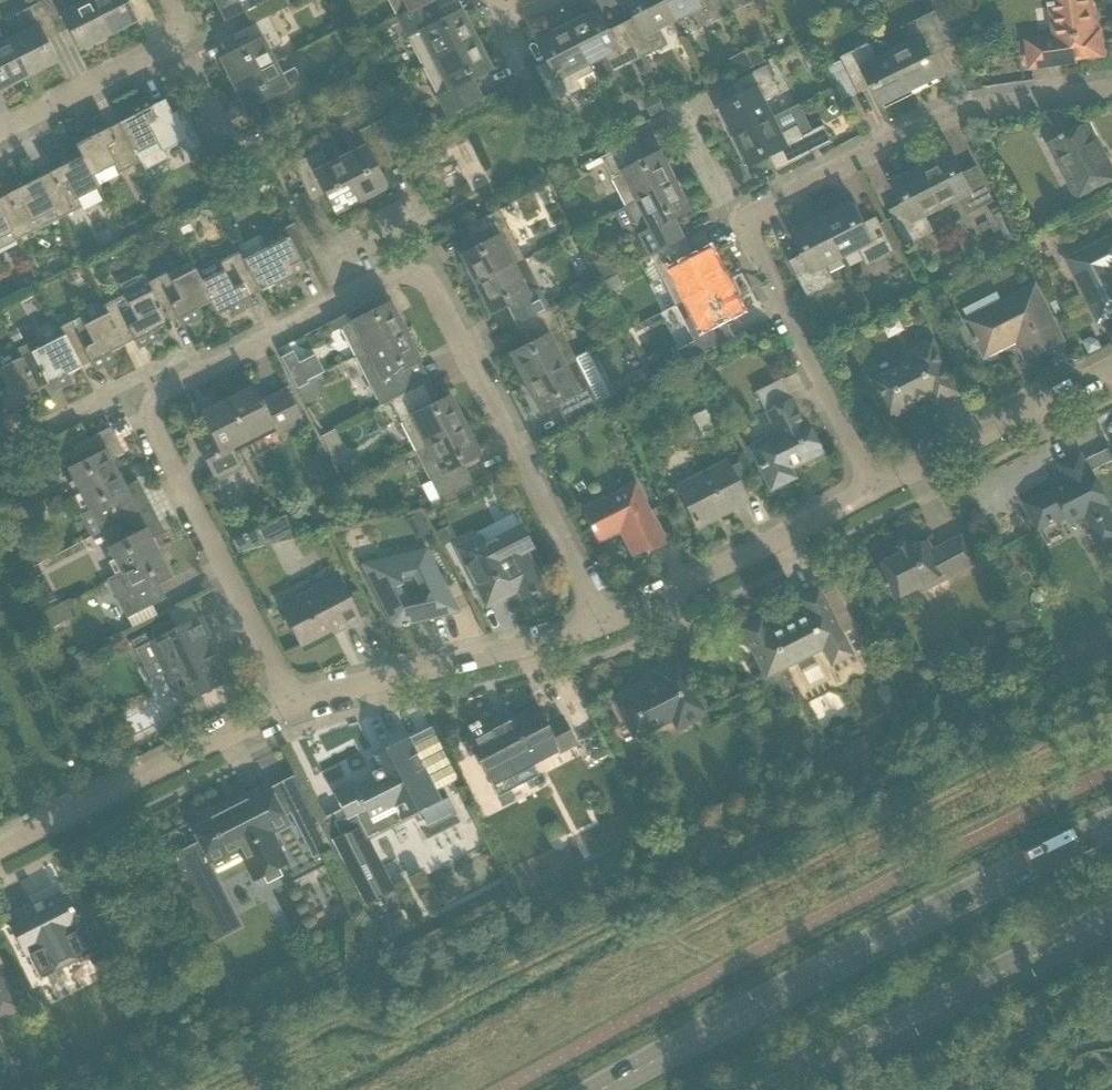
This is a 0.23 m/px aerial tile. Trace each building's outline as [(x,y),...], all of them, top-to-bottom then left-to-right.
[(39,3),(53,31),(65,25),(67,29),(79,51),(80,51),(79,50),(92,43),(93,45),(105,39),(104,37),(106,36),(88,0),(45,0),(39,3)] [(106,36),(109,35),(110,37),(122,30),(121,28),(133,22),(134,23),(135,22),(123,0),(88,0),(106,36)] [(250,25),(268,15),(269,17),(288,7),(285,0),(214,0),(225,22),(243,13),(250,25)] [(398,17),(432,0),(389,0),(398,17)] [(398,17),(423,67),(476,40),(461,10),(442,20),(432,0),(398,17)] [(629,30),(643,58),(669,45),(661,29),(677,20),(667,0),(629,0),(641,24),(629,30)] [(677,20),(690,13),(693,12),(701,28),(728,15),(721,0),(667,0),(677,20)] [(729,15),(755,1),(754,0),(721,0),(729,15)] [(1044,66),(1066,63),(1065,59),(1104,54),(1101,30),(1096,30),(1092,0),(1052,0),(1052,6),(1055,5),(1059,35),(1040,38),(1044,66)] [(25,32),(9,41),(27,76),(29,75),(30,77),(42,71),(41,69),(53,63),(54,63),(55,63),(44,42),(43,41),(41,37),(53,31),(39,3),(16,15),(25,32)] [(586,16),(571,24),(591,64),(592,64),(607,56),(615,72),(643,58),(629,30),(616,37),(602,11),(588,18),(586,16)] [(910,44),(893,52),(913,92),(914,92),(913,90),(942,76),(930,49),(944,43),(947,49),(949,48),(931,13),(901,27),(910,44)] [(235,48),(218,57),(231,83),(274,61),(269,51),(283,44),(269,17),(268,15),(250,25),(236,32),(242,44),(237,47),(235,48)] [(591,64),(571,24),(555,32),(556,34),(542,41),(555,67),(541,74),(555,103),(583,88),(579,80),(596,72),(592,64),(591,64)] [(476,40),(423,67),(448,116),(482,99),(472,79),(491,69),(476,40)] [(1,91),(1,90),(13,83),(14,85),(25,79),(24,77),(27,76),(9,41),(0,45),(0,91),(1,91)] [(811,42),(799,48),(805,60),(817,54),(811,42)] [(913,92),(893,52),(877,60),(869,43),(841,57),(858,92),(860,92),(856,85),(869,79),(882,105),(911,91),(912,93),(913,92)] [(747,51),(755,66),(767,61),(759,45),(747,51)] [(274,61),(231,83),(245,110),(264,100),(271,114),(309,95),(295,67),(281,74),(274,61)] [(733,136),(734,137),(774,117),(765,101),(782,92),(768,65),(733,83),(733,84),(739,81),(745,93),(720,106),(735,135),(733,136)] [(190,152),(200,147),(180,108),(171,113),(164,99),(152,105),(148,97),(128,107),(132,115),(120,122),(140,162),(144,170),(166,159),(161,151),(184,140),(190,152)] [(661,102),(647,109),(652,118),(666,111),(661,102)] [(774,117),(734,137),(734,138),(736,137),(751,166),(770,157),(777,153),(783,165),(777,169),(777,170),(812,153),(804,135),(802,133),(798,125),(782,133),(774,117)] [(75,145),(81,157),(82,156),(92,176),(114,165),(118,173),(140,162),(120,122),(109,127),(105,119),(84,129),(89,138),(75,145)] [(351,152),(340,158),(362,200),(388,187),(378,168),(391,162),(372,124),(344,138),(351,152)] [(825,125),(811,132),(820,149),(834,142),(825,125)] [(1062,163),(1074,185),(1069,187),(1077,201),(1111,183),(1111,182),(1106,170),(1110,168),(1088,125),(1052,143),(1062,163)] [(421,149),(414,135),(413,133),(396,142),(404,157),(421,149)] [(636,140),(603,157),(613,177),(628,206),(676,182),(675,179),(677,178),(670,165),(668,166),(661,152),(647,159),(636,140)] [(362,200),(340,158),(328,164),(321,150),(292,165),(312,203),(326,196),(335,214),(362,200)] [(49,173),(39,178),(60,218),(81,207),(77,199),(98,188),(92,176),(82,156),(81,157),(69,163),(65,154),(45,164),(49,173)] [(954,154),(924,169),(943,207),(959,199),(967,215),(995,201),(987,186),(977,166),(976,167),(979,173),(967,180),(963,173),(954,154)] [(891,210),(889,210),(899,230),(907,246),(935,232),(927,215),(943,207),(924,169),(893,184),(903,203),(906,210),(894,216),(891,210)] [(0,197),(0,209),(16,240),(38,229),(60,218),(55,210),(39,178),(26,185),(21,176),(10,182),(2,186),(6,194),(0,197)] [(676,182),(628,206),(654,255),(687,238),(677,218),(690,212),(691,211),(685,198),(687,197),(680,183),(677,185),(676,182)] [(227,191),(215,197),(220,208),(232,203),(227,191)] [(854,204),(824,219),(843,257),(860,249),(868,266),(896,252),(888,236),(878,216),(876,217),(880,224),(867,230),(864,223),(854,204)] [(16,240),(0,209),(0,248),(16,240)] [(460,254),(476,284),(525,259),(500,209),(467,226),(477,246),(460,254)] [(186,219),(174,225),(180,237),(191,231),(186,219)] [(791,260),(790,261),(808,296),(828,286),(836,282),(827,266),(843,257),(824,219),(794,234),(804,254),(807,260),(795,267),(791,260)] [(1028,220),(1024,230),(1034,234),(1038,224),(1028,220)] [(266,249),(244,260),(260,292),(274,285),(278,293),(298,283),(293,275),(305,269),(303,264),(313,259),(295,224),(262,240),(266,249)] [(1016,226),(1003,233),(1009,244),(1022,237),(1016,226)] [(687,238),(654,255),(679,305),(690,299),(727,280),(726,278),(728,276),(721,263),(719,264),(712,251),(698,258),(690,243),(687,238)] [(1089,304),(1099,324),(1111,317),(1111,239),(1073,259),(1084,279),(1077,282),(1089,304)] [(196,269),(195,270),(196,272),(211,302),(217,314),(230,307),(235,316),(254,306),(250,297),(260,292),(244,260),(240,251),(218,262),(217,259),(196,269)] [(609,256),(594,263),(604,282),(618,275),(609,256)] [(507,305),(517,325),(551,308),(525,259),(476,284),(491,314),(507,305)] [(168,273),(147,283),(151,291),(168,324),(177,319),(181,327),(201,317),(197,309),(206,304),(210,303),(211,302),(196,272),(195,270),(190,262),(168,273)] [(23,280),(22,280),(26,289),(27,288),(28,288),(35,284),(31,275),(23,280)] [(126,294),(103,305),(107,313),(124,346),(134,341),(138,349),(158,339),(153,331),(168,324),(151,291),(147,283),(145,284),(141,275),(121,285),(126,294)] [(618,275),(604,282),(609,292),(624,285),(618,275)] [(690,299),(679,305),(690,325),(705,353),(719,346),(735,338),(725,318),(729,317),(742,310),(735,296),(737,294),(731,282),(728,283),(727,280),(690,299)] [(968,321),(976,338),(986,357),(1018,342),(1027,360),(1064,342),(1035,286),(968,321)] [(340,327),(355,357),(405,332),(390,302),(373,311),(369,303),(328,323),(332,331),(340,327)] [(82,316),(59,328),(80,368),(90,363),(94,371),(114,361),(110,353),(124,346),(103,305),(102,306),(106,314),(85,324),(82,316)] [(511,353),(526,383),(576,358),(551,308),(517,325),(527,345),(511,353)] [(16,328),(8,333),(13,343),(21,339),(16,328)] [(39,338),(16,349),(36,390),(47,385),(51,393),(71,383),(67,374),(80,368),(59,328),(58,328),(62,336),(43,346),(39,338)] [(355,357),(380,406),(414,389),(404,370),(420,361),(405,332),(355,357)] [(1090,337),(1082,341),(1089,354),(1102,348),(1098,340),(1090,337)] [(893,371),(873,381),(891,417),(932,397),(937,406),(961,394),(951,374),(934,341),(921,348),(910,353),(913,361),(893,371)] [(3,407),(7,415),(27,405),(23,396),(36,390),(16,349),(15,350),(19,358),(0,367),(0,408),(3,407)] [(576,358),(526,383),(541,413),(557,405),(567,424),(586,413),(601,406),(590,386),(601,380),(587,352),(576,358)] [(655,356),(643,362),(651,378),(663,372),(655,356)] [(298,363),(286,369),(296,389),(308,383),(307,381),(298,363)] [(643,367),(631,372),(636,385),(648,380),(643,367)] [(308,383),(296,389),(303,403),(323,394),(314,377),(307,381),(308,383)] [(778,433),(750,447),(761,469),(770,487),(771,489),(774,487),(795,477),(790,468),(822,452),(805,419),(803,420),(792,399),(782,379),(757,392),(767,412),(778,433)] [(390,402),(415,451),(466,426),(450,396),(434,404),(424,384),(414,389),(380,406),(380,407),(390,402)] [(254,385),(228,399),(248,440),(274,427),(278,434),(303,421),(287,388),(262,401),(254,385)] [(248,440),(228,399),(200,413),(210,433),(195,441),(215,481),(242,467),(232,448),(248,440)] [(466,426),(415,451),(440,500),(474,483),(464,464),(481,456),(466,426)] [(80,462),(66,469),(76,487),(76,488),(79,494),(91,487),(119,473),(113,461),(112,460),(109,452),(108,452),(107,450),(119,444),(119,443),(119,442),(111,427),(73,447),(80,462)] [(1096,454),(1102,466),(1111,461),(1111,455),(1108,448),(1096,454)] [(1025,504),(1035,524),(1038,530),(1067,515),(1072,523),(1086,516),(1101,547),(1106,556),(1111,553),(1111,516),(1107,506),(1109,505),(1102,491),(1100,487),(1092,472),(1090,473),(1082,456),(1061,466),(1070,483),(1062,487),(1043,497),(1042,495),(1025,504)] [(690,480),(677,486),(677,487),(688,507),(690,511),(698,526),(747,501),(740,487),(738,482),(748,477),(741,461),(730,467),(727,461),(690,480)] [(91,487),(79,494),(91,518),(105,511),(113,526),(151,507),(145,494),(142,489),(130,495),(126,487),(125,484),(119,473),(91,487)] [(604,497),(601,498),(582,508),(590,525),(589,526),(592,532),(593,531),(599,542),(619,532),(632,556),(649,548),(650,551),(667,542),(656,519),(654,520),(645,501),(646,500),(636,481),(619,489),(620,490),(604,498),(604,497)] [(425,497),(417,501),(420,508),(428,504),(425,497)] [(120,541),(107,548),(119,573),(159,553),(153,539),(148,531),(160,525),(160,523),(151,507),(113,526),(120,541)] [(297,514),(288,519),(294,531),(295,530),(297,529),(304,525),(305,525),(299,513),(297,514)] [(420,513),(405,521),(409,528),(424,520),(420,513)] [(287,517),(258,531),(265,545),(297,538),(294,531),(288,519),(287,517)] [(457,548),(475,583),(485,603),(503,593),(501,590),(508,586),(510,590),(517,586),(523,597),(532,593),(533,595),(539,592),(538,590),(544,586),(526,550),(531,547),(520,525),(483,544),(479,537),(457,548)] [(449,526),(436,532),(443,545),(455,539),(449,526)] [(881,567),(891,587),(897,600),(943,577),(946,581),(976,566),(962,538),(933,553),(928,543),(914,550),(910,543),(895,550),(899,558),(881,567)] [(457,613),(458,610),(427,548),(363,562),(364,564),(362,564),(392,624),(396,627),(402,625),(402,626),(408,625),(408,624),(418,622),(419,617),(426,616),(429,619),(457,613)] [(119,573),(107,579),(114,593),(128,619),(132,617),(152,607),(144,592),(159,584),(172,578),(159,553),(119,573)] [(338,576),(317,587),(297,597),(299,601),(283,609),(302,646),(342,626),(343,629),(360,621),(338,576)] [(853,656),(829,608),(819,588),(797,600),(805,615),(769,633),(761,618),(740,629),(765,680),(767,679),(766,676),(784,667),(785,669),(824,650),(832,667),(853,656)] [(65,601),(44,611),(52,627),(73,617),(65,601)] [(157,638),(155,639),(150,641),(146,633),(132,640),(144,665),(163,656),(170,671),(166,673),(182,705),(231,680),(200,617),(176,629),(172,621),(153,630),(157,638)] [(85,654),(73,659),(80,672),(91,667),(85,654)] [(617,703),(627,723),(635,738),(673,719),(678,729),(706,715),(689,683),(693,681),(681,658),(654,672),(659,682),(617,703)] [(474,732),(467,736),(477,756),(490,780),(498,796),(538,775),(533,765),(541,760),(575,742),(573,737),(562,717),(547,725),(537,706),(513,719),(499,726),(496,721),(479,730),(478,729),(474,731),(474,732)] [(342,809),(317,821),(329,844),(364,911),(369,922),(371,926),(375,925),(382,939),(408,926),(400,911),(405,909),(370,840),(421,813),(420,810),(440,800),(439,798),(447,794),(439,778),(431,783),(408,738),(408,737),(385,749),(392,762),(376,770),(374,771),(372,772),(374,777),(355,787),(353,782),(333,792),(342,809)] [(601,745),(590,750),(595,760),(606,755),(601,745)] [(454,771),(443,776),(451,792),(462,786),(454,771)] [(267,784),(238,798),(240,802),(191,827),(198,841),(167,857),(211,943),(242,927),(210,865),(237,851),(253,881),(287,863),(272,833),(288,825),(267,784)] [(311,853),(329,844),(317,821),(309,805),(291,814),(311,853)] [(29,904),(6,916),(38,979),(88,953),(91,958),(108,949),(84,904),(72,910),(64,893),(43,903),(41,900),(32,904),(32,903),(29,904)] [(16,1006),(0,974),(0,1014),(16,1006)]
